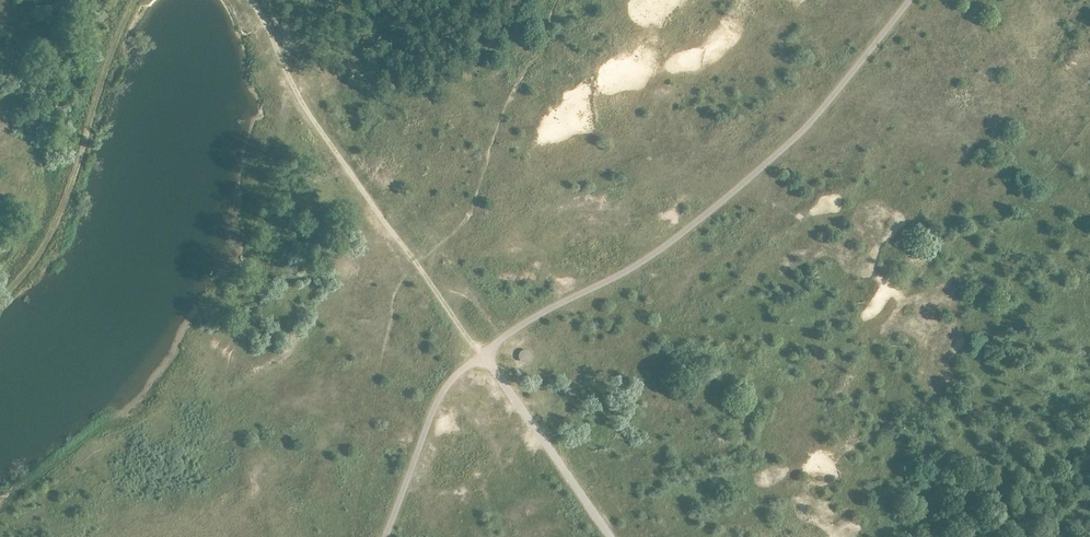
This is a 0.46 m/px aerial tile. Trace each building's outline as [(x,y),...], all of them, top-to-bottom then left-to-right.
[(532,357),(532,354),(532,351),(530,349),(528,348),(524,347),(522,348),(520,350),(518,352),(518,355),(519,357),(520,360),(523,361),(526,362),(528,361),(530,360),(532,357)]
